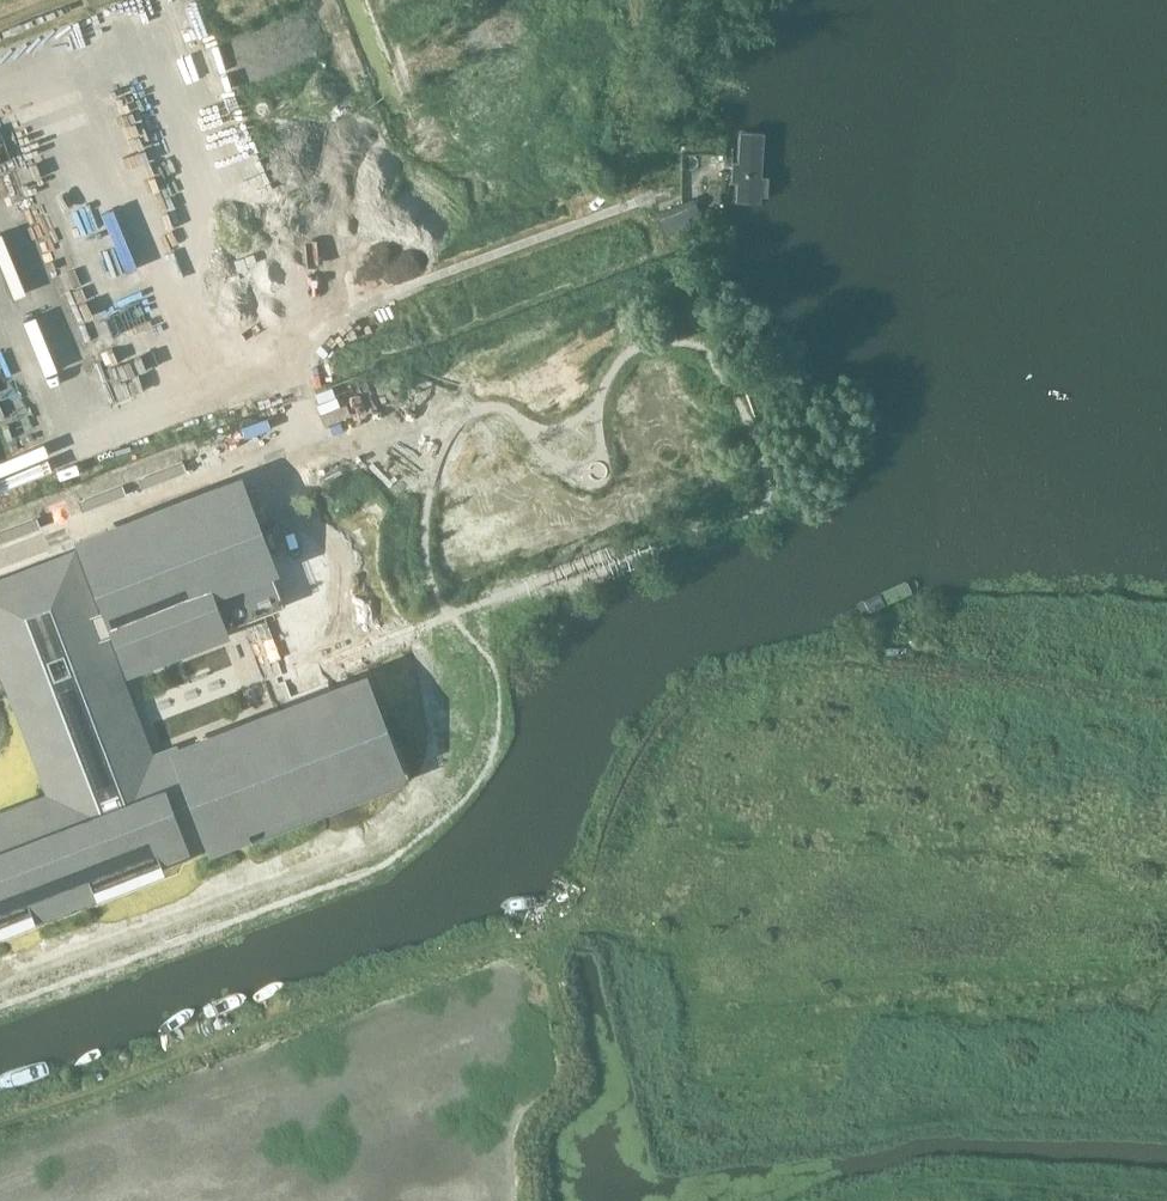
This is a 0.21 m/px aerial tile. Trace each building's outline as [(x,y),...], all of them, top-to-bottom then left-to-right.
[(768,126),(729,124),(725,208),(764,210),(768,126)] [(410,776),(372,678),(146,765),(98,641),(117,634),(131,671),(287,611),(239,487),(81,548),(106,611),(88,618),(66,562),(0,588),(0,637),(58,786),(0,808),(0,934),(410,776)]
